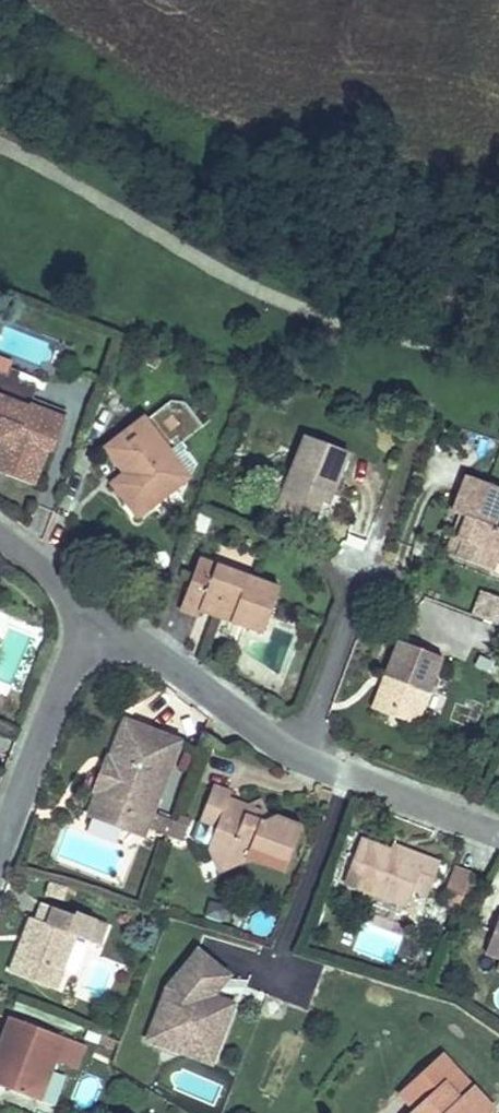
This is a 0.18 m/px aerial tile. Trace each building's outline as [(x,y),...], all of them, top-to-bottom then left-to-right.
[(3,445),(0,453),(0,473),(34,486),(49,449),(54,451),(66,419),(31,405),(38,387),(0,372),(0,443),(3,445)] [(125,473),(112,483),(126,501),(135,495),(147,511),(182,484),(163,459),(172,452),(145,417),(105,448),(125,473)] [(289,498),(283,513),(312,525),(322,501),(326,492),(333,494),(349,453),(306,436),(283,496),(289,498)] [(172,452),(163,459),(182,484),(191,477),(172,452)] [(454,512),(462,516),(467,518),(459,541),(464,543),(458,557),(492,571),(498,553),(498,528),(494,526),(498,513),(498,488),(468,476),(454,512)] [(333,494),(326,492),(322,501),(329,504),(333,494)] [(147,511),(135,495),(126,501),(139,518),(147,511)] [(289,498),(283,496),(277,511),(283,513),(289,498)] [(467,518),(462,516),(447,553),(458,557),(464,543),(459,541),(467,518)] [(200,559),(182,608),(199,615),(201,610),(263,633),(279,589),(200,559)] [(478,603),(484,605),(487,596),(481,594),(478,603)] [(498,625),(498,601),(487,596),(484,605),(478,603),(473,615),(498,625)] [(381,685),(372,708),(418,726),(444,658),(398,641),(384,676),(389,678),(386,687),(381,685)] [(389,678),(384,676),(381,685),(386,687),(389,678)] [(126,720),(111,759),(120,762),(108,795),(153,813),(180,741),(126,720)] [(111,759),(106,757),(93,790),(108,795),(120,762),(111,759)] [(214,786),(200,821),(217,827),(210,845),(215,857),(234,865),(246,860),(247,857),(285,871),(302,827),(277,817),(264,823),(244,815),(238,802),(229,799),(231,793),(214,786)] [(248,806),(238,802),(244,815),(264,823),(277,817),(267,813),(261,801),(248,806)] [(173,820),(158,813),(152,829),(168,835),(173,820)] [(361,840),(345,883),(408,907),(414,891),(428,896),(441,864),(424,857),(422,863),(392,852),(361,840)] [(394,846),(392,852),(422,863),(424,857),(394,846)] [(455,868),(442,902),(460,909),(473,875),(455,868)] [(67,886),(51,881),(47,895),(62,900),(67,886)] [(99,945),(108,923),(77,912),(75,915),(43,903),(37,920),(32,918),(11,972),(56,990),(77,936),(99,945)] [(486,952),(498,957),(498,924),(486,952)] [(229,977),(199,952),(168,989),(149,1040),(179,1051),(186,1033),(219,1046),(234,1005),(218,1000),(216,1003),(211,999),(229,977)] [(0,1047),(0,1056),(2,1057),(0,1061),(0,1086),(41,1101),(65,1037),(11,1017),(0,1047)] [(212,1063),(219,1046),(186,1033),(179,1051),(212,1063)] [(444,1056),(430,1069),(461,1101),(475,1089),(444,1056)] [(414,1112),(490,1112),(493,1110),(475,1089),(461,1101),(430,1069),(402,1094),(417,1110),(414,1112)] [(87,1107),(99,1084),(88,1078),(76,1101),(87,1107)]
